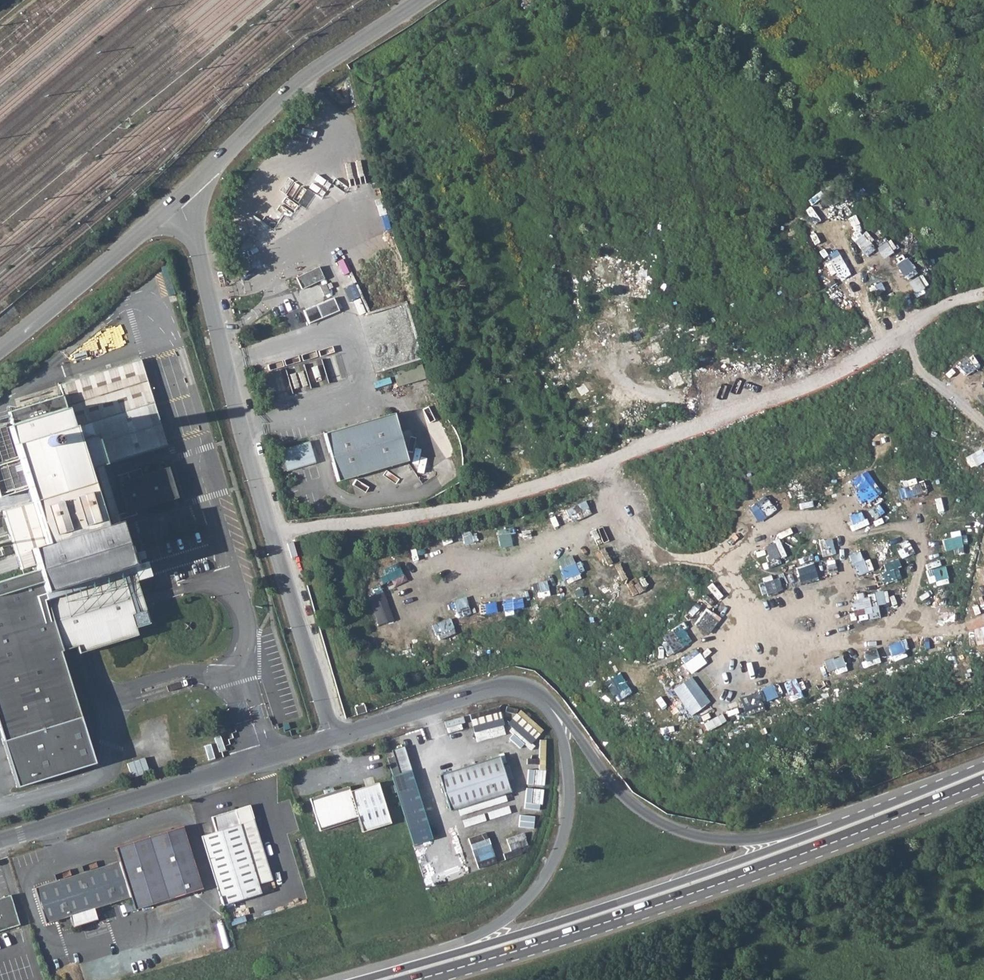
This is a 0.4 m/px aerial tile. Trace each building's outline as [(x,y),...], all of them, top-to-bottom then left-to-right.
[(302,276),(307,289),(329,280),(324,267),(302,276)] [(336,297),(319,304),(307,309),(314,323),(343,312),(336,297)] [(395,370),(398,385),(427,380),(424,365),(395,370)] [(167,454),(140,369),(132,371),(160,457),(167,454)] [(160,457),(132,371),(57,395),(60,405),(6,422),(10,435),(5,436),(16,469),(25,499),(30,511),(1,520),(20,579),(34,575),(35,579),(0,591),(0,737),(18,793),(95,768),(60,660),(75,654),(77,661),(87,658),(137,644),(134,636),(150,632),(141,606),(117,529),(115,524),(103,488),(88,493),(84,480),(160,457)] [(395,414),(326,434),(339,482),(409,461),(395,414)] [(281,449),(288,471),(318,462),(311,440),(281,449)] [(491,467),(498,458),(482,447),(475,456),(491,467)] [(25,499),(16,469),(2,473),(0,474),(0,506),(25,499)] [(167,476),(116,492),(125,521),(125,523),(134,520),(177,507),(167,476)] [(125,521),(115,524),(117,529),(135,523),(134,520),(125,523),(125,521)] [(499,706),(470,715),(478,742),(507,733),(499,706)] [(356,714),(359,723),(370,719),(367,711),(356,714)] [(414,777),(406,753),(395,757),(402,781),(414,777)] [(132,776),(150,773),(147,758),(129,761),(132,776)] [(502,763),(441,782),(453,818),(513,799),(502,763)] [(542,810),(546,770),(529,768),(526,808),(542,810)] [(360,826),(364,838),(391,830),(380,789),(352,797),(350,794),(336,798),(334,794),(326,797),(327,801),(311,805),(321,837),(360,826)] [(536,818),(523,816),(521,826),(534,828),(536,818)] [(265,900),(237,818),(219,824),(223,838),(203,844),(222,903),(225,913),(265,900)] [(76,934),(100,927),(98,923),(102,923),(106,917),(103,913),(132,905),(136,917),(204,896),(184,833),(117,854),(121,869),(37,895),(48,931),(72,924),(76,934)] [(475,861),(493,858),(489,834),(472,837),(475,861)] [(522,846),(528,845),(526,834),(520,836),(522,846)] [(108,849),(122,843),(119,837),(105,843),(108,849)] [(21,932),(12,902),(9,903),(19,933),(21,932)] [(19,933),(9,903),(0,905),(0,937),(19,933)]
